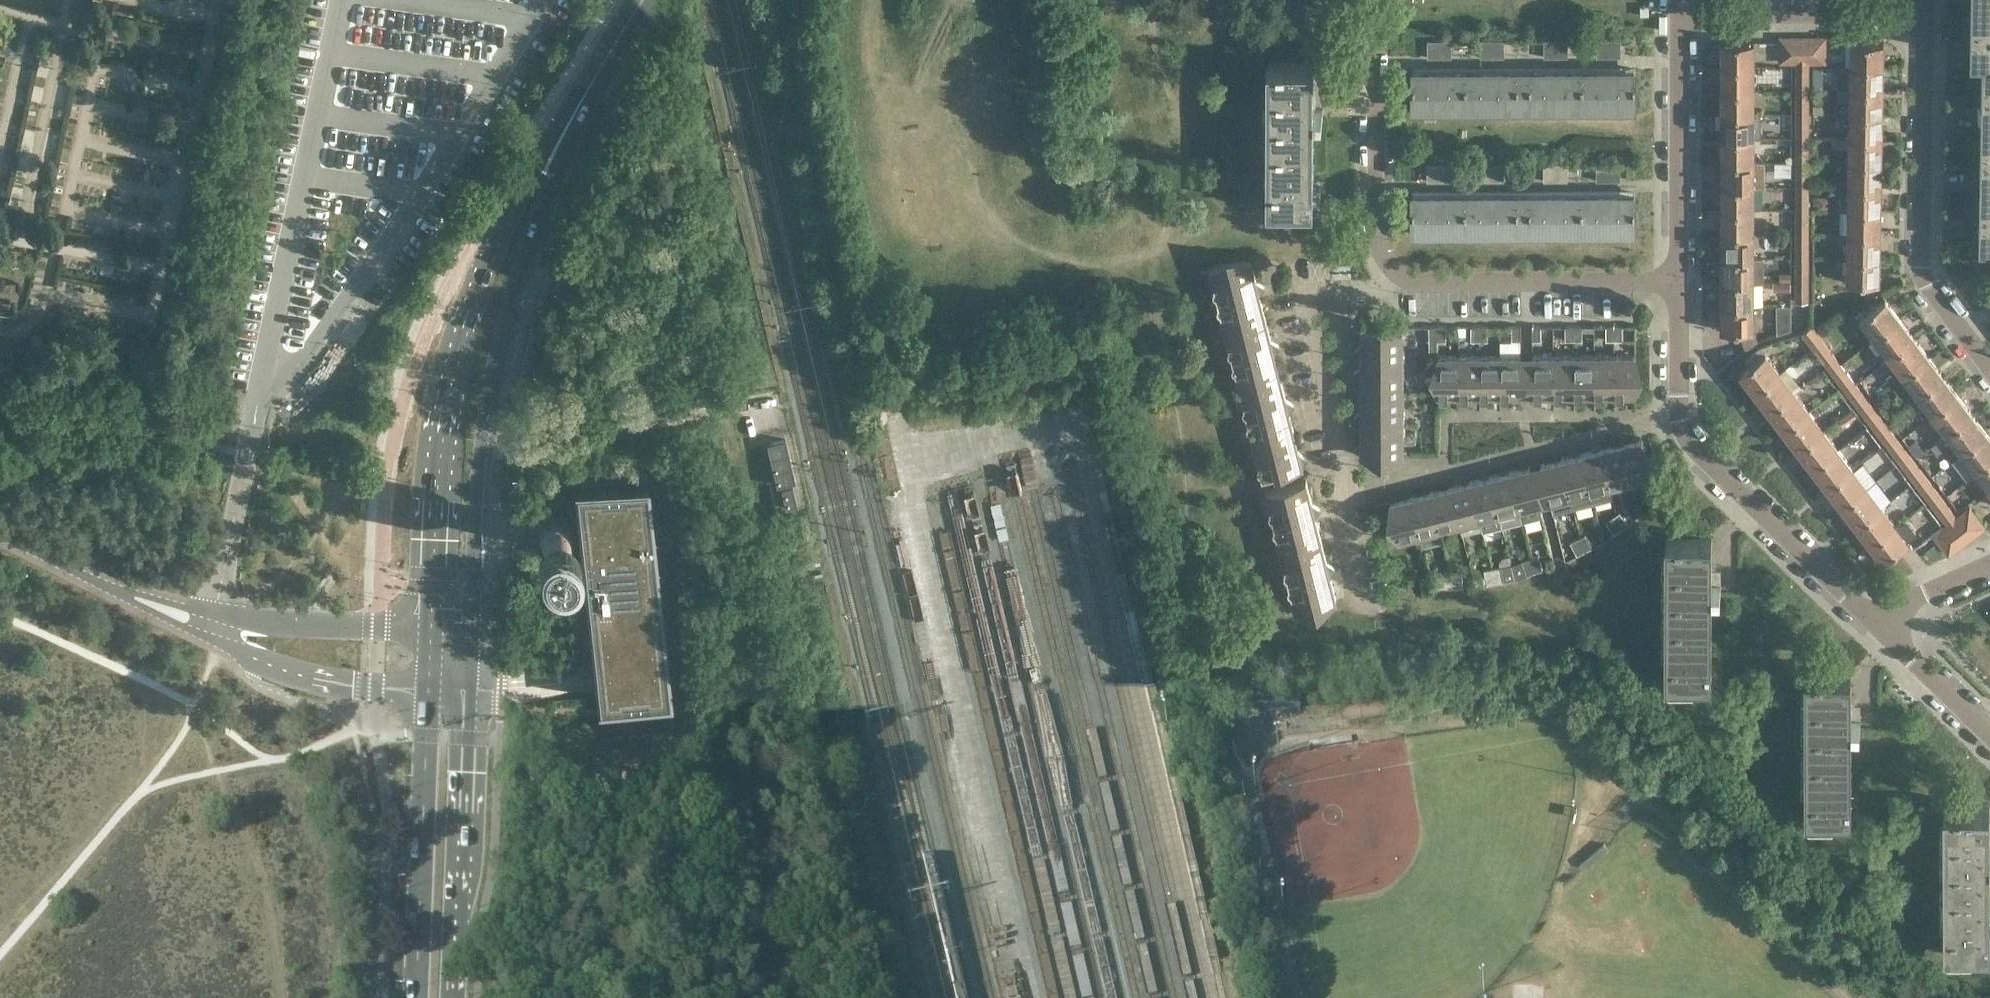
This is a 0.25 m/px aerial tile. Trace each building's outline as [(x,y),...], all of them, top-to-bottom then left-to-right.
[(1980,220),(1979,245),(1989,245),(1989,0),(1972,0),(1972,56),(1983,56),(1980,220)] [(1826,38),(1792,38),(1780,38),(1779,63),(1797,63),(1809,63),(1825,63),(1826,38)] [(1428,49),(1440,49),(1440,40),(1428,40),(1428,49)] [(1440,40),(1440,49),(1452,49),(1452,40),(1440,40)] [(1481,49),(1493,48),(1493,40),(1481,40),(1481,49)] [(1493,40),(1493,48),(1505,48),(1505,40),(1493,40)] [(1545,48),(1556,48),(1556,40),(1545,40),(1545,48)] [(1556,40),(1556,48),(1568,48),(1568,40),(1556,40)] [(1597,48),(1609,48),(1609,40),(1597,40),(1597,48)] [(1609,40),(1609,48),(1621,48),(1621,40),(1609,40)] [(1721,66),(1753,66),(1753,41),(1721,41),(1721,66)] [(1852,41),(1852,51),(1852,66),(1883,67),(1884,42),(1852,41)] [(1481,57),(1493,57),(1493,48),(1481,49),(1481,57)] [(1493,48),(1493,57),(1505,57),(1505,48),(1493,48)] [(1545,57),(1556,57),(1556,48),(1545,48),(1545,57)] [(1556,48),(1556,57),(1568,57),(1568,48),(1556,48)] [(1597,57),(1609,57),(1609,48),(1597,48),(1597,57)] [(1609,48),(1609,57),(1621,57),(1621,48),(1609,48)] [(1428,57),(1440,57),(1440,49),(1428,49),(1428,57)] [(1440,49),(1440,57),(1452,57),(1452,49),(1440,49)] [(1323,107),(1315,107),(1315,63),(1268,62),(1267,205),(1314,205),(1315,115),(1323,115),(1323,107)] [(1809,72),(1809,63),(1797,63),(1797,72),(1809,72)] [(1753,66),(1721,66),(1721,90),(1753,90),(1753,66)] [(1883,91),(1883,67),(1852,66),(1843,66),(1843,90),(1883,91)] [(1412,69),(1412,109),(1635,109),(1635,69),(1412,69)] [(1809,83),(1809,72),(1797,72),(1797,83),(1809,83)] [(1809,94),(1809,83),(1797,83),(1797,93),(1809,94)] [(1753,90),(1721,90),(1721,114),(1753,114),(1753,90)] [(1882,115),(1883,91),(1843,90),(1838,90),(1838,98),(1851,99),(1851,114),(1882,115)] [(1809,105),(1809,94),(1797,93),(1797,104),(1809,105)] [(1809,115),(1809,105),(1797,104),(1797,115),(1809,115)] [(1771,138),(1771,133),(1763,133),(1763,127),(1753,127),(1753,114),(1721,114),(1721,137),(1753,137),(1753,138),(1771,138)] [(1882,138),(1882,115),(1851,114),(1851,132),(1835,132),(1835,137),(1837,137),(1839,137),(1850,138),(1882,138)] [(1797,127),(1809,127),(1809,115),(1797,115),(1797,127)] [(1809,137),(1809,127),(1797,127),(1797,137),(1809,137)] [(1753,137),(1721,137),(1721,161),(1753,161),(1753,138),(1753,137)] [(1809,148),(1809,137),(1797,137),(1797,148),(1809,148)] [(1813,146),(1834,145),(1834,137),(1813,137),(1813,146)] [(1882,162),(1882,138),(1850,138),(1839,137),(1839,149),(1850,149),(1850,162),(1882,162)] [(1797,159),(1809,159),(1809,148),(1797,148),(1797,159)] [(1809,169),(1809,159),(1797,159),(1797,169),(1809,169)] [(1721,161),(1721,185),(1753,185),(1753,161),(1721,161)] [(1882,162),(1850,162),(1850,186),(1881,186),(1882,162)] [(1428,173),(1440,172),(1440,164),(1428,164),(1428,173)] [(1440,164),(1440,172),(1452,172),(1452,164),(1440,164)] [(1481,172),(1493,172),(1493,164),(1481,164),(1481,172)] [(1493,164),(1493,172),(1505,172),(1505,164),(1493,164)] [(1544,172),(1556,172),(1556,164),(1544,164),(1544,172)] [(1556,164),(1556,172),(1568,172),(1568,164),(1556,164)] [(1597,172),(1609,172),(1609,164),(1597,164),(1597,172)] [(1609,164),(1609,172),(1621,172),(1621,164),(1609,164)] [(1809,181),(1809,169),(1797,169),(1797,181),(1809,181)] [(1428,181),(1440,181),(1440,172),(1428,173),(1428,181)] [(1440,172),(1440,181),(1452,181),(1452,172),(1440,172)] [(1481,181),(1493,181),(1493,172),(1481,172),(1481,181)] [(1493,172),(1493,181),(1505,181),(1505,172),(1493,172)] [(1544,181),(1556,181),(1556,172),(1544,172),(1544,181)] [(1556,172),(1556,181),(1568,180),(1568,172),(1556,172)] [(1597,180),(1609,180),(1609,172),(1597,172),(1597,180)] [(1609,172),(1609,180),(1621,180),(1621,172),(1609,172)] [(1797,191),(1809,191),(1809,181),(1797,181),(1797,191)] [(1753,209),(1753,186),(1753,185),(1721,185),(1721,209),(1753,209)] [(1881,186),(1850,186),(1849,209),(1881,210),(1881,186)] [(1809,202),(1809,191),(1797,191),(1797,202),(1809,202)] [(1412,232),(1635,233),(1635,193),(1412,193),(1412,232)] [(1809,213),(1809,202),(1797,202),(1797,213),(1809,213)] [(1721,209),(1721,233),(1753,233),(1753,209),(1721,209)] [(1881,210),(1849,209),(1849,233),(1880,234),(1881,210)] [(1797,223),(1809,223),(1809,213),(1797,213),(1797,223)] [(1797,234),(1809,235),(1809,223),(1797,223),(1797,234)] [(1721,233),(1721,257),(1753,257),(1753,233),(1721,233)] [(1880,234),(1849,233),(1848,257),(1880,258),(1880,234)] [(1809,245),(1809,235),(1797,234),(1797,246),(1809,245)] [(1797,256),(1809,256),(1809,245),(1797,246),(1797,256)] [(1797,266),(1809,266),(1809,256),(1797,256),(1797,266)] [(1764,257),(1721,257),(1721,281),(1753,281),(1753,282),(1764,282),(1764,257)] [(1880,258),(1848,257),(1848,282),(1879,283),(1880,258)] [(1210,270),(1215,288),(1213,291),(1214,294),(1217,296),(1219,305),(1218,308),(1218,311),(1221,313),(1229,347),(1228,350),(1229,353),(1231,355),(1234,363),(1233,366),(1233,369),(1236,371),(1244,406),(1243,409),(1244,412),(1246,414),(1249,422),(1247,425),(1248,428),(1251,430),(1259,465),(1258,468),(1259,471),(1261,473),(1263,478),(1303,468),(1308,460),(1300,455),(1290,414),(1294,406),(1286,401),(1275,355),(1279,347),(1271,342),(1260,296),(1264,288),(1256,284),(1250,260),(1210,270)] [(1809,266),(1797,266),(1797,302),(1808,302),(1809,266)] [(1753,281),(1721,281),(1721,305),(1753,305),(1753,282),(1753,281)] [(1791,281),(1774,281),(1774,289),(1791,290),(1791,281)] [(1875,338),(1901,318),(1886,298),(1860,317),(1875,338)] [(1753,305),(1721,305),(1721,329),(1753,329),(1753,305)] [(1791,305),(1776,305),(1777,333),(1791,329),(1791,305)] [(1901,318),(1875,338),(1890,357),(1916,337),(1901,318)] [(1438,356),(1438,341),(1438,324),(1429,326),(1429,356),(1438,356)] [(1438,324),(1438,341),(1446,341),(1446,325),(1438,324)] [(1471,341),(1479,341),(1480,324),(1471,325),(1471,341)] [(1480,324),(1479,341),(1488,341),(1488,325),(1480,324)] [(1516,324),(1512,325),(1512,341),(1521,341),(1521,324),(1516,324)] [(1537,324),(1532,324),(1532,341),(1542,341),(1541,325),(1537,324)] [(1565,341),(1574,341),(1574,324),(1565,325),(1565,341)] [(1574,324),(1574,341),(1582,341),(1582,325),(1574,324)] [(1606,340),(1615,340),(1615,324),(1606,325),(1606,340)] [(1615,324),(1615,340),(1623,340),(1623,325),(1615,324)] [(1809,342),(1819,335),(1812,326),(1803,333),(1809,342)] [(1361,363),(1403,363),(1403,358),(1405,356),(1405,353),(1403,350),(1403,332),(1361,332),(1361,347),(1355,353),(1361,359),(1361,363)] [(1819,335),(1809,342),(1816,351),(1826,344),(1819,335)] [(1890,357),(1896,366),(1904,376),(1930,356),(1916,337),(1890,357)] [(1824,362),(1834,354),(1826,344),(1816,351),(1824,362)] [(1773,348),(1740,373),(1755,393),(1782,373),(1781,372),(1788,367),(1773,348)] [(1831,371),(1841,363),(1834,354),(1824,362),(1831,371)] [(1594,394),(1615,394),(1615,355),(1594,356),(1594,394)] [(1615,355),(1615,394),(1636,394),(1636,355),(1615,355)] [(1438,395),(1459,395),(1459,356),(1438,356),(1438,395)] [(1459,395),(1480,395),(1479,356),(1459,356),(1459,395)] [(1480,395),(1500,395),(1500,356),(1479,356),(1480,395)] [(1500,356),(1500,395),(1521,394),(1521,356),(1500,356)] [(1532,394),(1554,394),(1553,356),(1532,356),(1532,394)] [(1554,394),(1574,394),(1574,356),(1553,356),(1554,394)] [(1574,394),(1594,394),(1594,356),(1574,356),(1574,394)] [(1904,376),(1919,395),(1945,375),(1930,356),(1904,376)] [(1403,363),(1361,363),(1361,367),(1355,373),(1361,380),(1362,394),(1403,394),(1403,375),(1405,373),(1405,370),(1403,367),(1403,363)] [(1838,381),(1848,373),(1841,363),(1831,371),(1838,381)] [(1782,373),(1755,393),(1770,412),(1796,392),(1782,373)] [(1846,390),(1855,383),(1848,373),(1838,381),(1846,390)] [(1945,375),(1919,395),(1933,414),(1959,394),(1945,375)] [(1853,400),(1863,392),(1855,383),(1846,390),(1853,400)] [(1796,392),(1770,412),(1784,431),(1811,411),(1796,392)] [(1860,409),(1869,401),(1863,392),(1853,400),(1860,409)] [(1403,394),(1362,394),(1362,412),(1355,419),(1362,425),(1403,424),(1403,419),(1405,417),(1405,414),(1403,411),(1403,394)] [(1974,413),(1959,394),(1933,414),(1941,424),(1934,428),(1934,427),(1910,446),(1918,455),(1947,433),(1948,433),(1974,413)] [(1867,418),(1877,411),(1869,401),(1860,409),(1867,418)] [(1858,415),(1853,409),(1840,419),(1844,425),(1858,415)] [(1825,430),(1818,421),(1811,411),(1784,431),(1799,450),(1825,430)] [(1875,428),(1884,421),(1877,411),(1867,418),(1875,428)] [(1962,452),(1988,433),(1974,413),(1948,433),(1947,433),(1918,455),(1917,456),(1923,463),(1937,453),(1938,454),(1954,442),(1962,452)] [(1882,438),(1892,431),(1884,421),(1875,428),(1882,438)] [(1403,428),(1403,424),(1362,425),(1362,456),(1377,456),(1384,462),(1390,456),(1403,455),(1403,437),(1405,434),(1405,431),(1403,428)] [(1840,449),(1825,430),(1799,450),(1813,469),(1840,449)] [(1888,447),(1898,439),(1892,431),(1882,438),(1888,447)] [(1988,433),(1962,452),(1977,472),(1989,461),(1989,435),(1988,433)] [(786,438),(768,442),(777,484),(796,481),(786,438)] [(1631,481),(1651,476),(1650,472),(1646,458),(1641,439),(1621,444),(1631,481)] [(1896,457),(1906,449),(1898,439),(1888,447),(1896,457)] [(1611,486),(1631,481),(1621,444),(1601,449),(1611,486)] [(1601,449),(1582,454),(1594,503),(1614,498),(1611,486),(1601,449)] [(1840,449),(1813,469),(1828,488),(1854,468),(1840,449)] [(1903,466),(1913,459),(1906,449),(1896,457),(1903,466)] [(1582,454),(1562,459),(1574,508),(1594,503),(1582,454)] [(1646,458),(1650,472),(1658,470),(1654,456),(1646,458)] [(1562,459),(1541,464),(1554,513),(1574,508),(1562,459)] [(1910,476),(1920,468),(1913,459),(1903,466),(1910,476)] [(1977,472),(1989,489),(1989,461),(1977,472)] [(1543,517),(1530,467),(1510,472),(1520,509),(1523,522),(1543,517)] [(1854,468),(1828,488),(1842,507),(1869,487),(1854,468)] [(1918,485),(1927,478),(1920,468),(1910,476),(1918,485)] [(1490,477),(1500,514),(1503,527),(1523,522),(1510,472),(1490,477)] [(595,680),(597,699),(665,692),(643,476),(574,484),(580,540),(565,519),(563,518),(560,517),(559,517),(556,516),(552,517),(551,517),(549,518),(546,519),(544,520),(542,522),(540,524),(538,527),(538,529),(537,530),(537,532),(537,534),(537,535),(537,537),(538,539),(539,542),(539,543),(540,544),(541,546),(543,547),(546,549),(549,551),(551,552),(554,552),(557,552),(559,551),(562,550),(563,550),(565,549),(565,550),(584,572),(595,680)] [(1480,519),(1500,514),(1490,477),(1470,482),(1480,519)] [(1925,495),(1935,488),(1927,478),(1918,485),(1925,495)] [(1266,492),(1271,510),(1270,513),(1270,516),(1273,518),(1275,526),(1274,529),(1275,532),(1277,534),(1286,569),(1285,572),(1285,575),(1288,577),(1290,585),(1289,588),(1290,591),(1292,593),(1297,611),(1337,601),(1331,577),(1335,569),(1328,565),(1316,518),(1320,510),(1313,506),(1307,482),(1266,492)] [(1470,482),(1451,487),(1460,525),(1463,537),(1483,532),(1470,482)] [(1440,530),(1460,525),(1451,487),(1431,492),(1440,530)] [(1647,497),(1653,503),(1664,493),(1657,487),(1647,497)] [(1869,487),(1842,507),(1857,526),(1883,506),(1869,487)] [(1932,505),(1942,497),(1935,488),(1925,495),(1932,505)] [(1431,492),(1411,497),(1420,535),(1423,547),(1443,541),(1440,530),(1431,492)] [(1400,540),(1420,535),(1411,497),(1391,503),(1400,540)] [(1939,514),(1949,506),(1942,497),(1932,505),(1939,514)] [(1969,505),(1959,513),(1975,533),(1985,526),(1969,505)] [(1898,526),(1889,515),(1883,506),(1857,526),(1872,546),(1898,526)] [(1949,506),(1939,514),(1946,523),(1956,516),(1949,506)] [(1928,513),(1927,512),(1924,508),(1918,513),(1933,534),(1942,527),(1943,526),(1931,510),(1928,513)] [(1617,521),(1622,528),(1629,523),(1620,511),(1619,512),(1620,518),(1617,521)] [(1615,533),(1622,528),(1617,521),(1620,518),(1619,512),(1606,521),(1609,526),(1615,533)] [(1971,536),(1956,516),(1946,523),(1962,544),(1971,536)] [(1882,560),(1909,540),(1907,538),(1914,533),(1905,521),(1898,526),(1872,546),(1882,560)] [(1942,527),(1933,534),(1935,536),(1948,554),(1958,547),(1942,527)] [(1581,543),(1585,551),(1593,547),(1586,533),(1582,535),(1584,541),(1581,543)] [(1578,555),(1585,551),(1581,543),(1584,541),(1582,535),(1571,541),(1578,555)] [(1713,537),(1667,537),(1667,666),(1667,680),(1713,680),(1713,662),(1707,662),(1707,593),(1713,593),(1713,591),(1722,591),(1722,583),(1721,583),(1713,571),(1706,571),(1706,543),(1713,543),(1713,537)] [(1533,563),(1535,572),(1544,569),(1539,555),(1531,558),(1533,563)] [(1516,578),(1535,572),(1533,563),(1531,558),(1512,564),(1516,578)] [(1516,578),(1512,564),(1501,565),(1503,572),(1504,579),(1504,580),(1516,578)] [(1492,567),(1496,582),(1504,580),(1504,579),(1503,572),(1501,565),(1492,567)] [(1488,584),(1496,582),(1492,567),(1485,569),(1488,584)] [(1454,578),(1455,587),(1464,587),(1463,578),(1463,571),(1451,572),(1452,578),(1454,578)] [(1447,588),(1455,587),(1454,578),(1452,578),(1451,572),(1444,573),(1431,576),(1434,588),(1447,588)] [(1395,585),(1410,587),(1411,578),(1396,576),(1395,585)] [(1852,672),(1806,672),(1806,815),(1852,815),(1852,798),(1846,798),(1846,728),(1852,728),(1852,726),(1861,726),(1861,719),(1860,719),(1852,706),(1846,706),(1846,678),(1852,678),(1852,672)] [(1310,740),(1310,747),(1351,743),(1351,737),(1310,740)] [(1241,784),(1240,776),(1230,776),(1230,784),(1241,784)] [(1944,807),(1944,950),(1989,949),(1989,932),(1984,932),(1984,863),(1989,863),(1989,840),(1984,840),(1984,812),(1989,812),(1989,810),(1989,807),(1944,807)] [(1262,814),(1255,816),(1264,857),(1272,855),(1262,814)] [(1604,843),(1579,863),(1584,869),(1609,849),(1604,843)] [(1685,845),(1681,849),(1700,867),(1704,863),(1685,845)]
